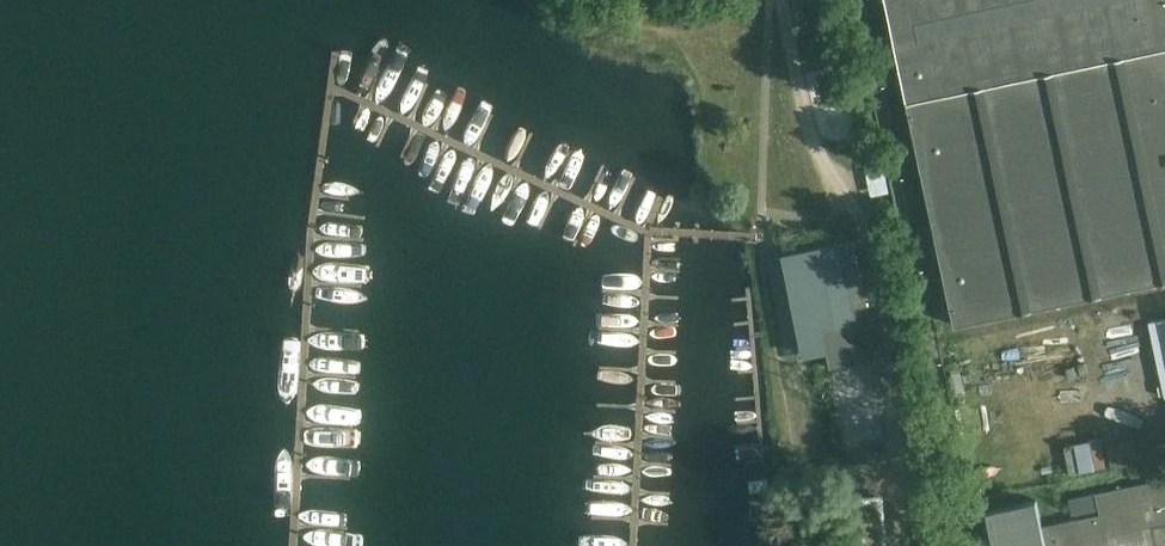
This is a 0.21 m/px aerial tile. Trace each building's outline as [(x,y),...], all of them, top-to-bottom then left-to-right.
[(956,327),(1164,281),(1164,0),(886,0),(956,327)] [(831,81),(811,84),(821,132),(841,126),(831,81)] [(848,242),(806,251),(826,346),(828,354),(829,362),(831,368),(878,359),(877,352),(867,305),(862,307),(860,298),(853,266),(848,242)] [(1069,498),(1073,515),(1099,509),(1100,514),(1041,526),(1037,502),(987,512),(994,545),(1164,545),(1164,478),(1069,498)]
